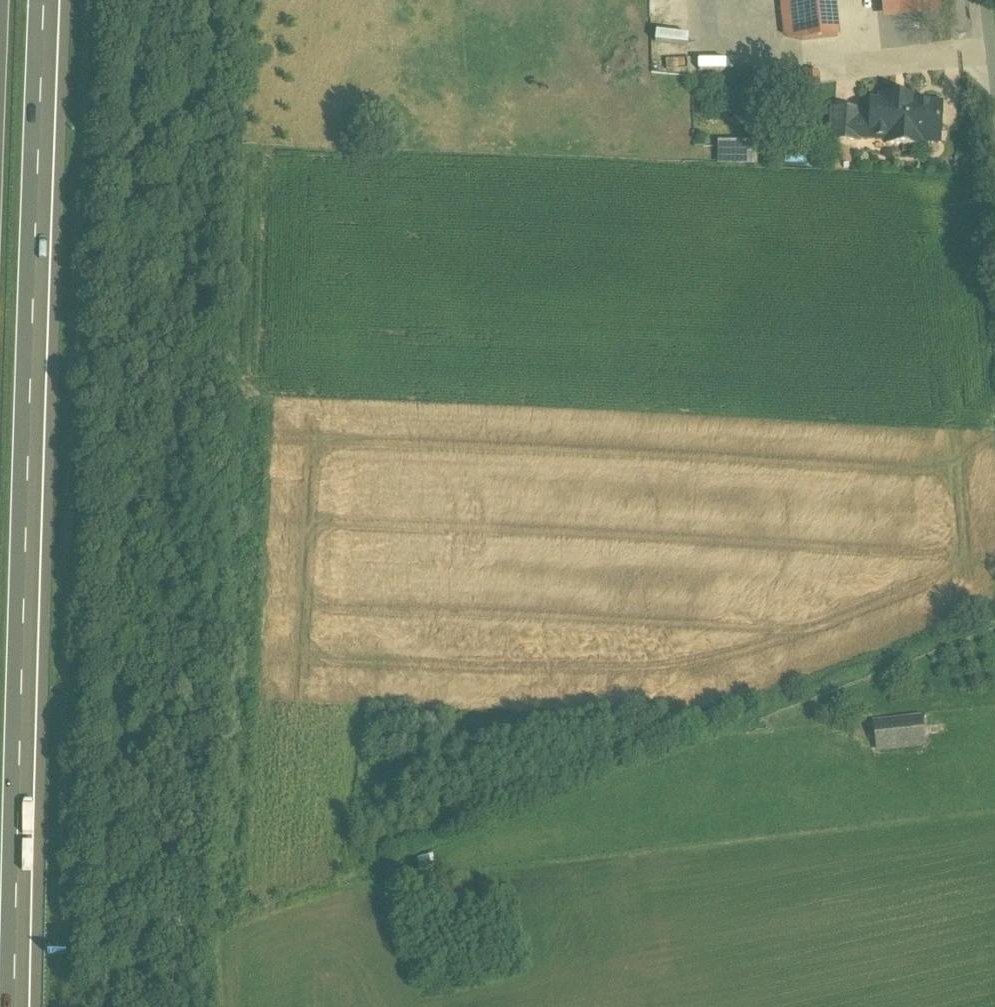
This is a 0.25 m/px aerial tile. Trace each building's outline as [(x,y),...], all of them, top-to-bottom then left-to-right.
[(787,39),(803,43),(839,39),(834,0),(783,0),(787,39)] [(894,49),(930,45),(928,23),(926,23),(923,0),(889,0),(894,49)] [(918,101),(883,99),(883,104),(873,104),(872,119),(860,118),(859,140),(887,141),(887,146),(922,148),(922,143),(940,144),(942,107),(917,106),(918,101)] [(860,114),(834,113),(833,142),(859,143),(859,140),(860,118),(860,114)] [(757,149),(720,149),(720,165),(757,165),(757,149)] [(926,746),(923,715),(873,720),(877,751),(926,746)]
